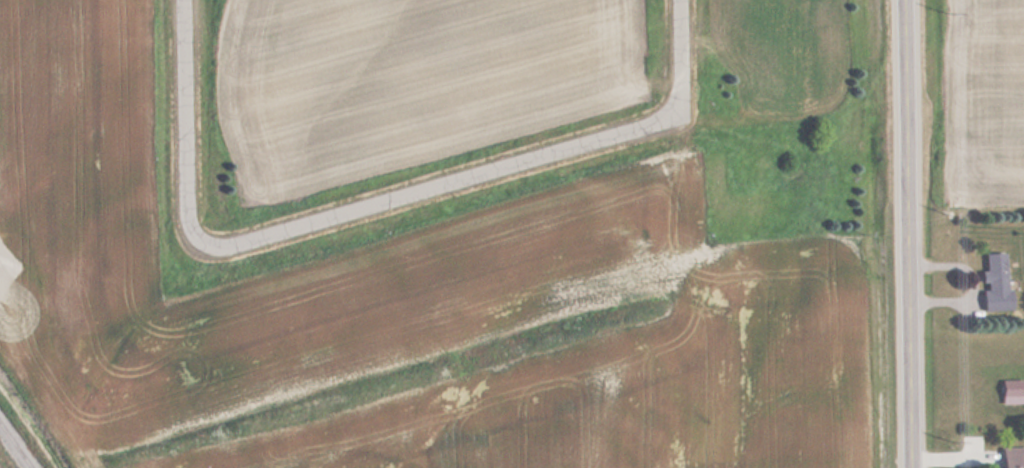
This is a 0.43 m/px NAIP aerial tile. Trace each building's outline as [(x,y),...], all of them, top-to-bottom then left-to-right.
[(1005,252),(980,252),(981,309),(1005,309),(1005,252)] [(998,447),(998,467),(1023,467),(1023,447),(998,447)]
